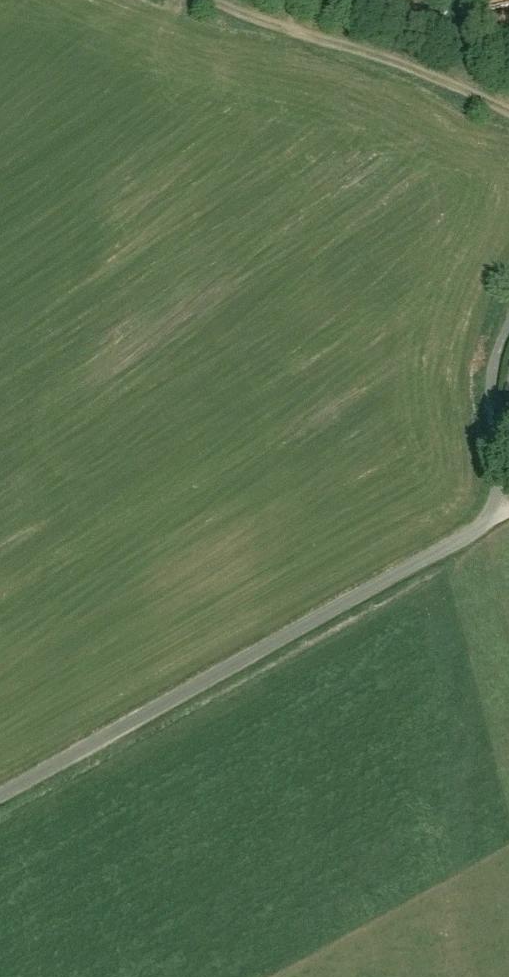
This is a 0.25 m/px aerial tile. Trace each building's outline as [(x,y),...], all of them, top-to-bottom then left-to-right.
[(485,65),(508,59),(508,0),(471,0),(485,65)]
